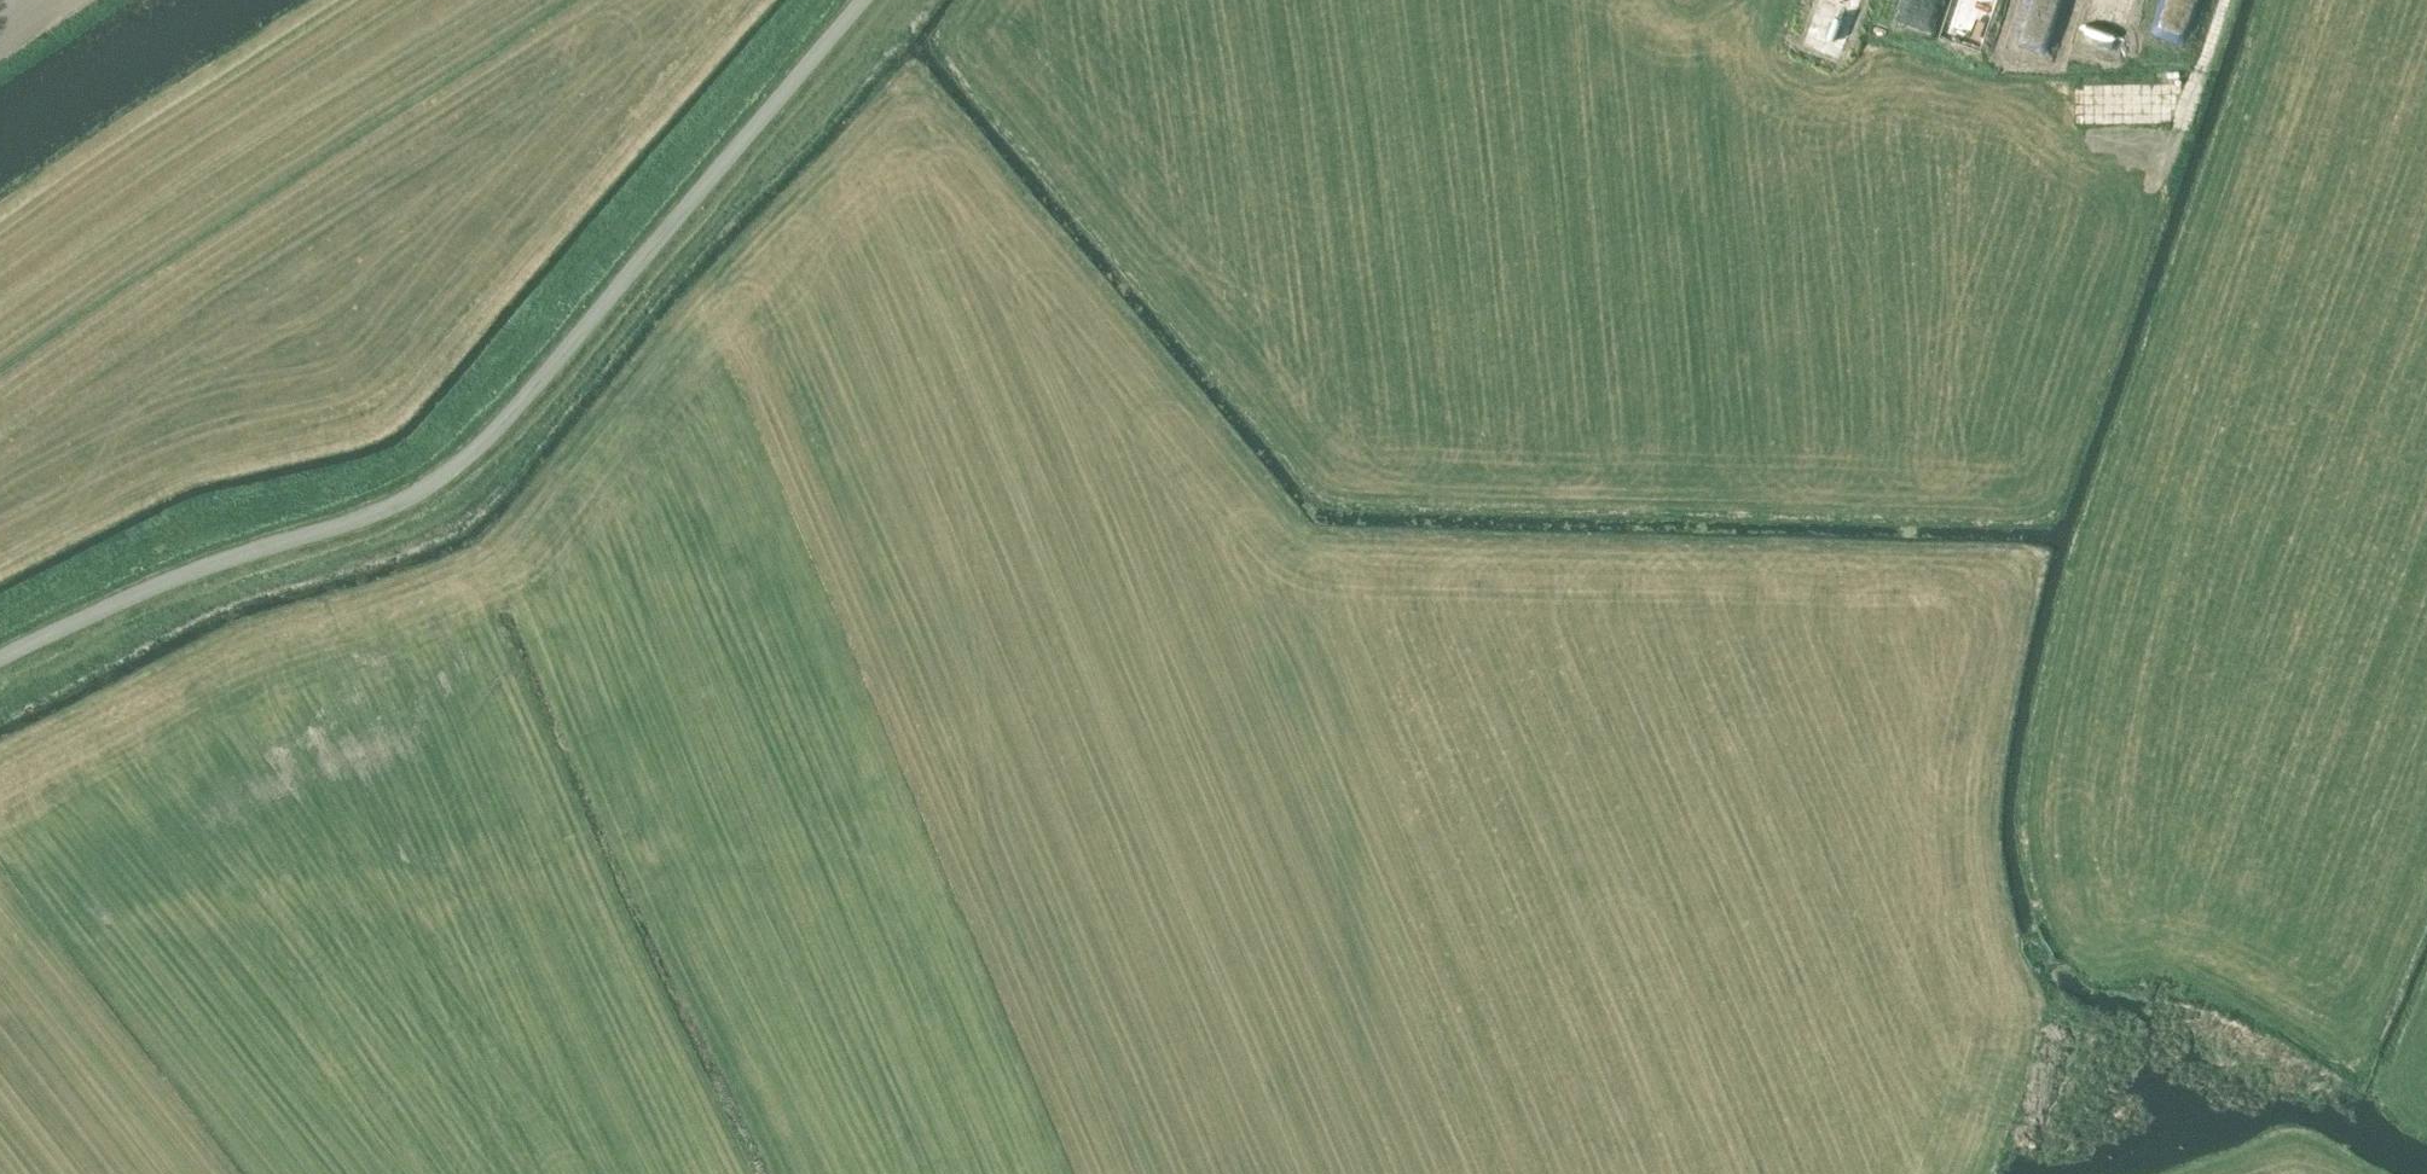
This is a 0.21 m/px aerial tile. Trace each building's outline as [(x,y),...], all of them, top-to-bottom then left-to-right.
[(1936,8),(1938,0),(1901,0),(1936,8)] [(2017,28),(2046,37),(2057,0),(2025,0),(2017,28)] [(2153,24),(2166,27),(2169,14),(2184,17),(2189,0),(2159,0),(2153,24)] [(2088,24),(2085,36),(2105,41),(2108,28),(2088,24)]
